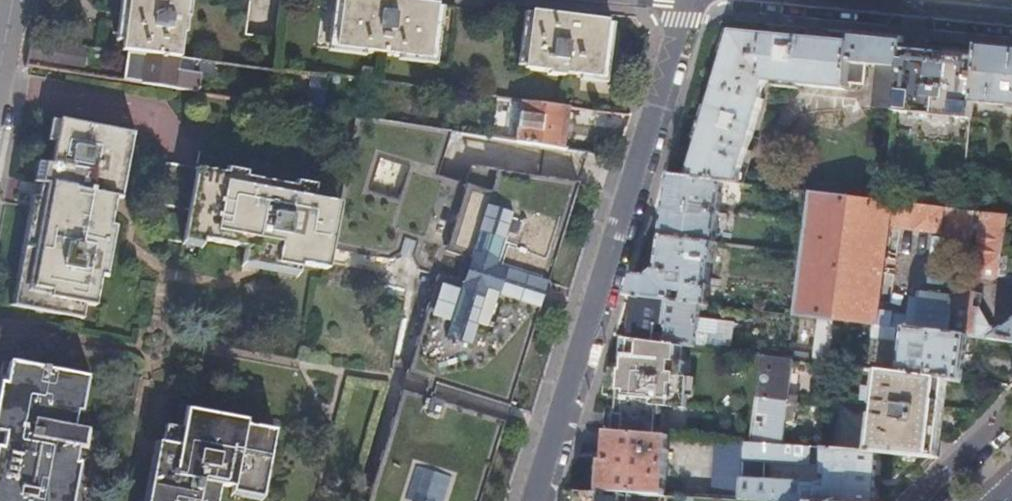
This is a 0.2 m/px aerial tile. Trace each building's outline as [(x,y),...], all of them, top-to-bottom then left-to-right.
[(124,53),(175,59),(179,34),(181,34),(183,18),(181,18),(183,0),(125,0),(118,52),(124,53)] [(331,47),(425,59),(432,5),(388,0),(338,0),(331,47)] [(528,12),(521,70),(546,73),(546,75),(561,77),(561,74),(596,79),(603,21),(565,17),(528,12)] [(688,178),(722,182),(738,184),(740,168),(761,99),(759,99),(764,83),(846,91),(847,84),(863,85),(865,64),(848,62),(850,42),(791,36),(732,30),(688,178)] [(876,35),(850,33),(850,42),(848,62),(865,64),(877,65),(898,67),(900,47),(901,38),(876,35)] [(27,40),(24,58),(82,67),(86,48),(27,40)] [(976,45),(975,54),(970,102),(1011,106),(1011,49),(976,45)] [(898,67),(894,110),(894,111),(968,119),(970,102),(975,54),(900,47),(898,67)] [(124,53),(120,81),(194,92),(196,74),(208,76),(209,63),(175,59),(124,53)] [(898,67),(877,65),(872,108),(894,110),(898,67)] [(309,75),(305,111),(318,113),(322,77),(309,75)] [(564,108),(517,102),(512,141),(559,148),(564,108)] [(577,109),(573,133),(601,138),(606,114),(577,109)] [(206,114),(204,124),(218,126),(220,117),(206,114)] [(445,132),(355,119),(343,183),(390,193),(384,226),(417,231),(515,262),(515,263),(525,266),(527,258),(431,228),(438,176),(432,174),(445,132)] [(32,182),(39,183),(39,185),(37,197),(37,198),(29,197),(8,306),(81,320),(84,306),(93,307),(99,276),(107,278),(116,228),(108,226),(114,198),(122,199),(134,134),(58,120),(58,121),(50,120),(46,141),(53,142),(49,164),(37,161),(32,182)] [(330,249),(338,206),(311,201),(313,192),(293,188),(243,179),(226,176),(164,164),(149,239),(180,245),(182,238),(201,242),(243,250),(241,260),(298,271),(299,266),(325,272),(330,249)] [(527,258),(525,266),(545,272),(573,179),(466,164),(460,182),(438,176),(431,228),(527,258)] [(227,166),(226,176),(243,179),(245,170),(227,166)] [(661,236),(715,242),(722,182),(688,178),(668,175),(661,236)] [(293,188),(313,192),(314,184),(295,180),(293,188)] [(390,193),(343,183),(338,206),(330,249),(384,259),(394,253),(396,256),(404,258),(407,257),(413,270),(432,276),(401,375),(504,406),(535,306),(510,298),(517,274),(542,282),(545,272),(525,266),(515,263),(515,262),(417,231),(384,226),(390,193)] [(802,254),(794,315),(814,318),(833,320),(872,325),(892,327),(893,315),(877,313),(888,224),(971,234),(973,213),(885,202),(809,192),(802,254)] [(1007,217),(984,214),(976,275),(999,277),(1007,217)] [(1007,217),(999,277),(1011,279),(1011,217),(1007,217)] [(633,272),(626,294),(633,295),(699,303),(707,304),(710,285),(708,285),(711,262),(713,262),(715,242),(661,236),(657,269),(650,275),(633,272)] [(182,238),(180,245),(180,246),(200,250),(201,242),(182,238)] [(296,278),(298,271),(241,260),(240,267),(296,278)] [(535,306),(542,282),(517,274),(510,298),(535,306)] [(140,276),(138,291),(147,293),(150,278),(140,276)] [(968,337),(1011,343),(1011,325),(997,335),(998,329),(977,326),(978,310),(973,309),(975,293),(953,290),(951,306),(947,334),(968,337)] [(632,338),(678,344),(713,349),(714,341),(695,338),(696,332),(715,334),(716,320),(698,317),(699,303),(633,295),(627,337),(632,338)] [(909,301),(906,329),(947,334),(951,306),(909,301)] [(814,318),(809,362),(828,365),(833,320),(814,318)] [(892,327),(872,325),(871,338),(895,342),(897,328),(892,327)] [(900,375),(949,381),(963,383),(968,337),(947,334),(906,329),(900,375)] [(613,430),(659,434),(660,424),(656,424),(656,414),(660,415),(662,406),(684,408),(686,378),(682,378),(683,361),(676,360),(678,344),(632,338),(629,358),(625,358),(625,368),(612,367),(611,382),(615,382),(615,393),(612,393),(611,406),(614,406),(613,430)] [(759,356),(749,442),(782,445),(791,360),(759,356)] [(82,465),(74,463),(77,447),(88,449),(92,431),(73,427),(76,411),(84,413),(91,378),(47,370),(48,368),(42,366),(41,368),(0,360),(0,500),(75,500),(82,465)] [(900,375),(879,372),(868,452),(878,453),(939,458),(949,381),(900,375)] [(504,406),(401,375),(399,382),(397,390),(499,421),(502,413),(504,406)] [(247,380),(245,390),(261,393),(263,383),(247,380)] [(364,500),(475,500),(499,421),(397,390),(366,493),(364,500)] [(186,407),(185,415),(244,427),(244,426),(245,419),(186,407)] [(153,488),(216,499),(219,487),(231,489),(262,495),(274,432),(244,426),(244,427),(185,415),(182,429),(165,426),(161,444),(153,488)] [(600,459),(597,490),(664,494),(668,435),(659,434),(613,430),(609,430),(607,459),(600,459)] [(718,439),(713,497),(739,499),(744,441),(718,439)] [(744,441),(739,499),(772,500),(874,500),(878,453),(868,452),(825,448),(823,475),(829,475),(828,481),(817,484),(762,481),(764,461),(796,463),(798,446),(782,445),(749,442),(744,441)] [(154,443),(145,486),(153,488),(161,444),(154,443)] [(145,486),(142,500),(151,500),(153,488),(145,486)] [(216,499),(153,488),(151,500),(216,500),(216,499)] [(231,489),(230,497),(252,500),(261,500),(262,495),(231,489)] [(692,496),(664,494),(597,490),(571,489),(567,500),(691,500),(692,496)]
